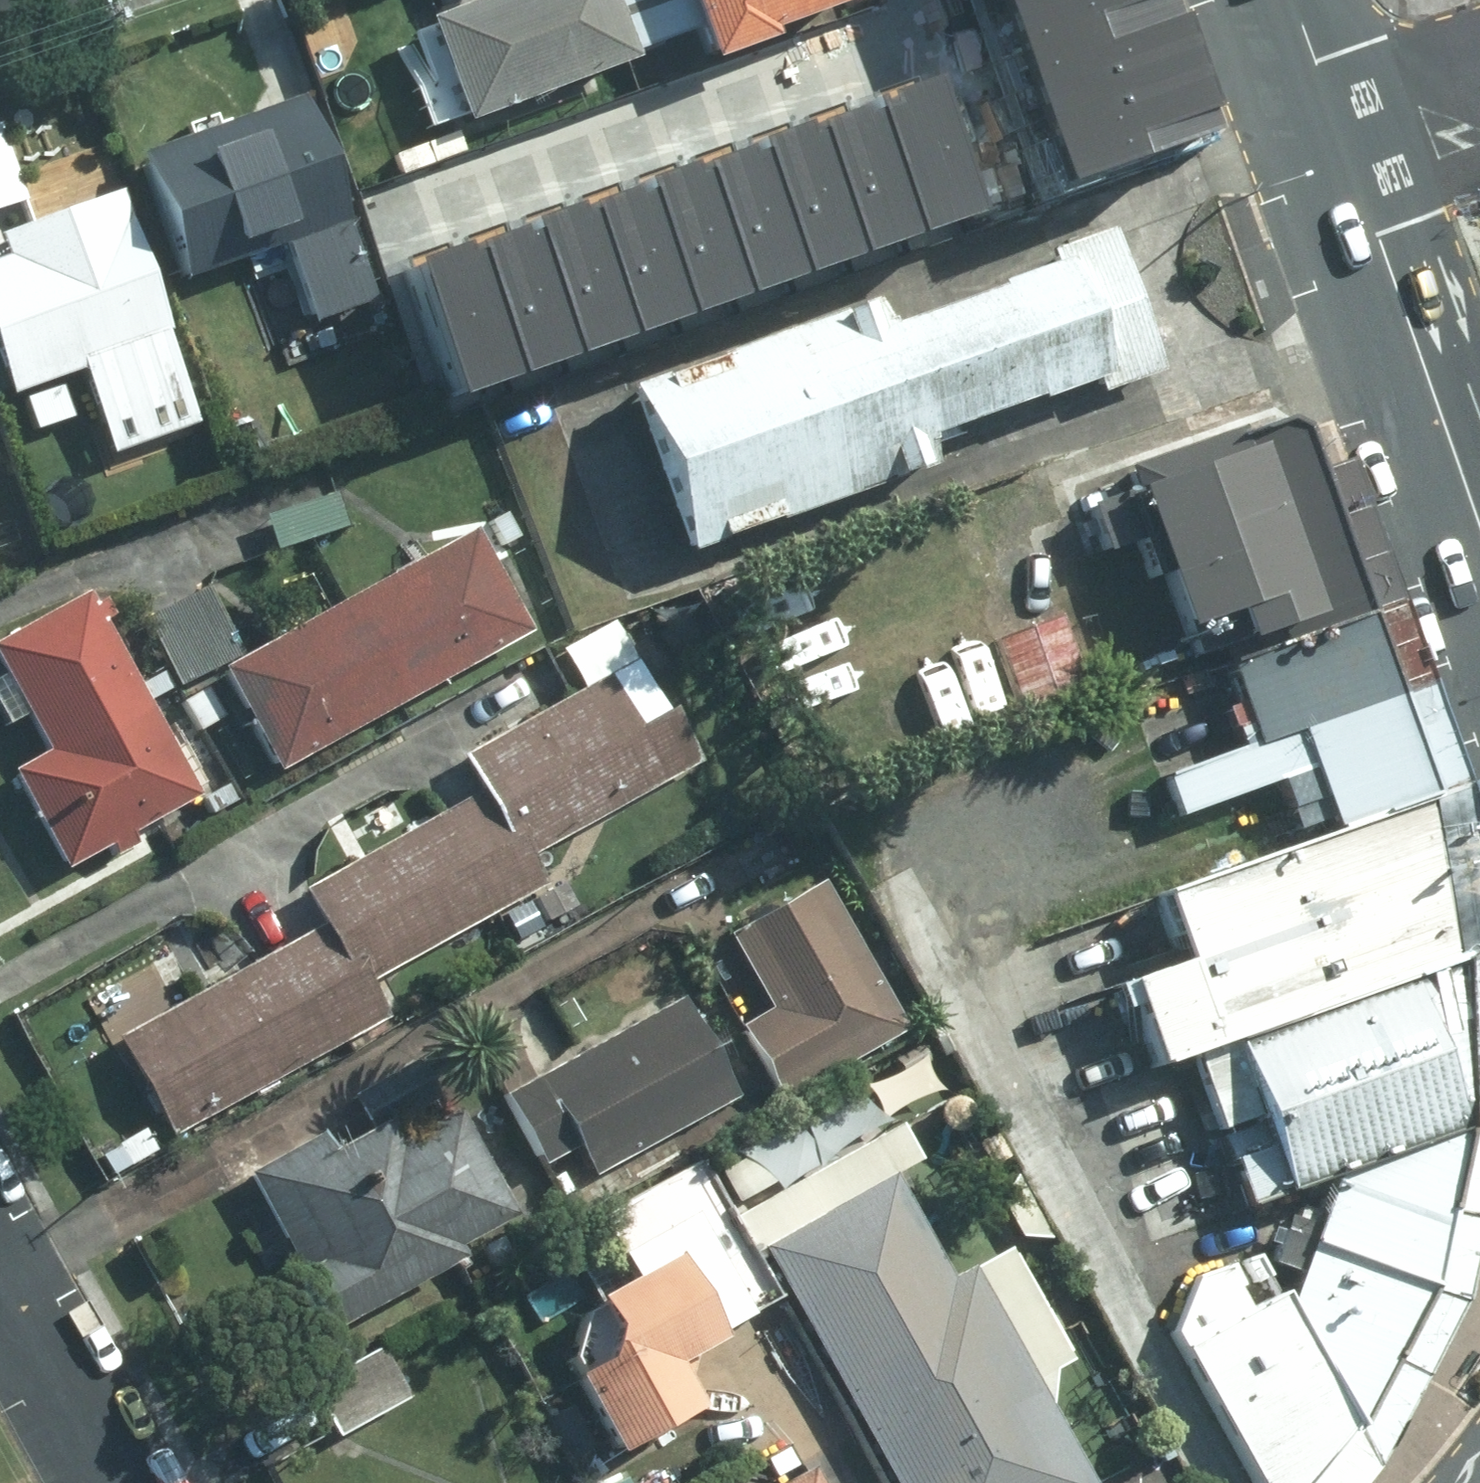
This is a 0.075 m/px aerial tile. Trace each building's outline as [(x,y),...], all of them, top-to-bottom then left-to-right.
[(405,22),(445,129),(618,64),(594,0),(464,0),(405,22)] [(690,69),(844,6),(842,0),(662,0),(690,69)] [(965,58),(1138,0),(945,0),(965,58)] [(1142,0),(1138,0),(965,58),(1010,189),(1186,130),(1142,0)] [(1186,130),(1228,116),(1188,0),(1142,0),(1186,130)] [(898,227),(954,208),(913,91),(856,111),(898,227)] [(287,102),(123,162),(170,288),(270,251),(297,324),(360,301),(287,102)] [(841,247),(898,227),(856,111),(800,131),(841,247)] [(785,267),(841,247),(800,131),(744,151),(785,267)] [(72,377),(102,469),(197,439),(100,143),(4,174),(0,163),(0,401),(72,377)] [(729,287),(785,267),(744,151),(687,170),(729,287)] [(672,306),(729,287),(687,170),(631,190),(672,306)] [(616,326),(672,306),(631,190),(575,210),(616,326)] [(560,346),(616,326),(575,210),(518,230),(560,346)] [(504,366),(560,346),(518,230),(462,250),(504,366)] [(600,393),(667,572),(929,474),(920,449),(1084,388),(1089,403),(1157,377),(1103,234),(1040,257),(1045,269),(889,327),(875,291),(600,393)] [(447,386),(504,366),(462,250),(406,269),(447,386)] [(336,354),(297,324),(287,313),(261,345),(310,385),(336,354)] [(1305,478),(1289,433),(1272,427),(1118,479),(1124,497),(1079,512),(1093,553),(1128,542),(1161,637),(1179,631),(1190,662),(1299,625),(1302,636),(1352,618),(1305,478)] [(1304,1482),(1355,1482),(1372,1460),(1452,1319),(1473,1227),(1479,1196),(1479,900),(1457,790),(1343,463),(1305,478),(1352,618),(1381,698),(1421,805),(1425,882),(1444,968),(1448,1051),(1454,1137),(1418,1296),(1343,1431),(1304,1482)] [(346,529),(332,491),(256,519),(270,557),(346,529)] [(528,630),(476,537),(222,680),(274,772),(528,630)] [(79,590),(0,635),(0,692),(41,764),(11,781),(68,881),(203,803),(79,590)] [(1213,668),(1241,748),(1381,698),(1352,618),(1302,636),(1213,668)] [(1082,688),(1055,619),(984,646),(1010,716),(1082,688)] [(482,783),(526,862),(695,766),(634,658),(451,762),(468,792),(482,783)] [(1421,805),(1381,698),(1241,748),(1153,778),(1167,821),(1268,786),(1285,836),(1317,825),(1322,839),(1421,805)] [(482,783),(468,792),(276,901),(292,929),(333,999),(352,987),(538,882),(526,862),(482,783)] [(1322,839),(1141,903),(1163,969),(1425,882),(1421,805),(1322,839)] [(1444,968),(1425,882),(1163,969),(1108,988),(1138,1080),(1181,1064),(1444,968)] [(900,1040),(810,884),(718,935),(764,1015),(730,1034),(774,1111),(900,1040)] [(333,999),(292,929),(103,1037),(160,1137),(370,1018),(352,987),(333,999)] [(1444,968),(1181,1064),(1206,1139),(1448,1051),(1444,968)] [(737,1108),(679,1002),(500,1101),(538,1169),(572,1150),(593,1187),(737,1108)] [(1454,1137),(1448,1051),(1206,1139),(1237,1218),(1318,1188),(1454,1137)] [(521,1234),(433,1079),(238,1188),(326,1343),(521,1234)] [(158,1152),(140,1122),(84,1156),(102,1186),(158,1152)] [(1418,1296),(1454,1137),(1318,1188),(1297,1247),(1418,1296)] [(892,1162),(746,1246),(883,1482),(1071,1482),(1076,1480),(892,1162)] [(600,1458),(686,1411),(658,1360),(731,1320),(676,1219),(599,1261),(620,1283),(578,1308),(558,1381),(600,1458)] [(1418,1296),(1297,1247),(1273,1302),(1343,1431),(1418,1296)] [(1343,1431),(1273,1302),(1249,1314),(1228,1265),(1188,1280),(1165,1336),(1244,1482),(1304,1482),(1343,1431)] [(410,1405),(377,1343),(295,1387),(327,1448),(410,1405)] [(799,1468),(771,1482),(808,1482),(799,1468)]
